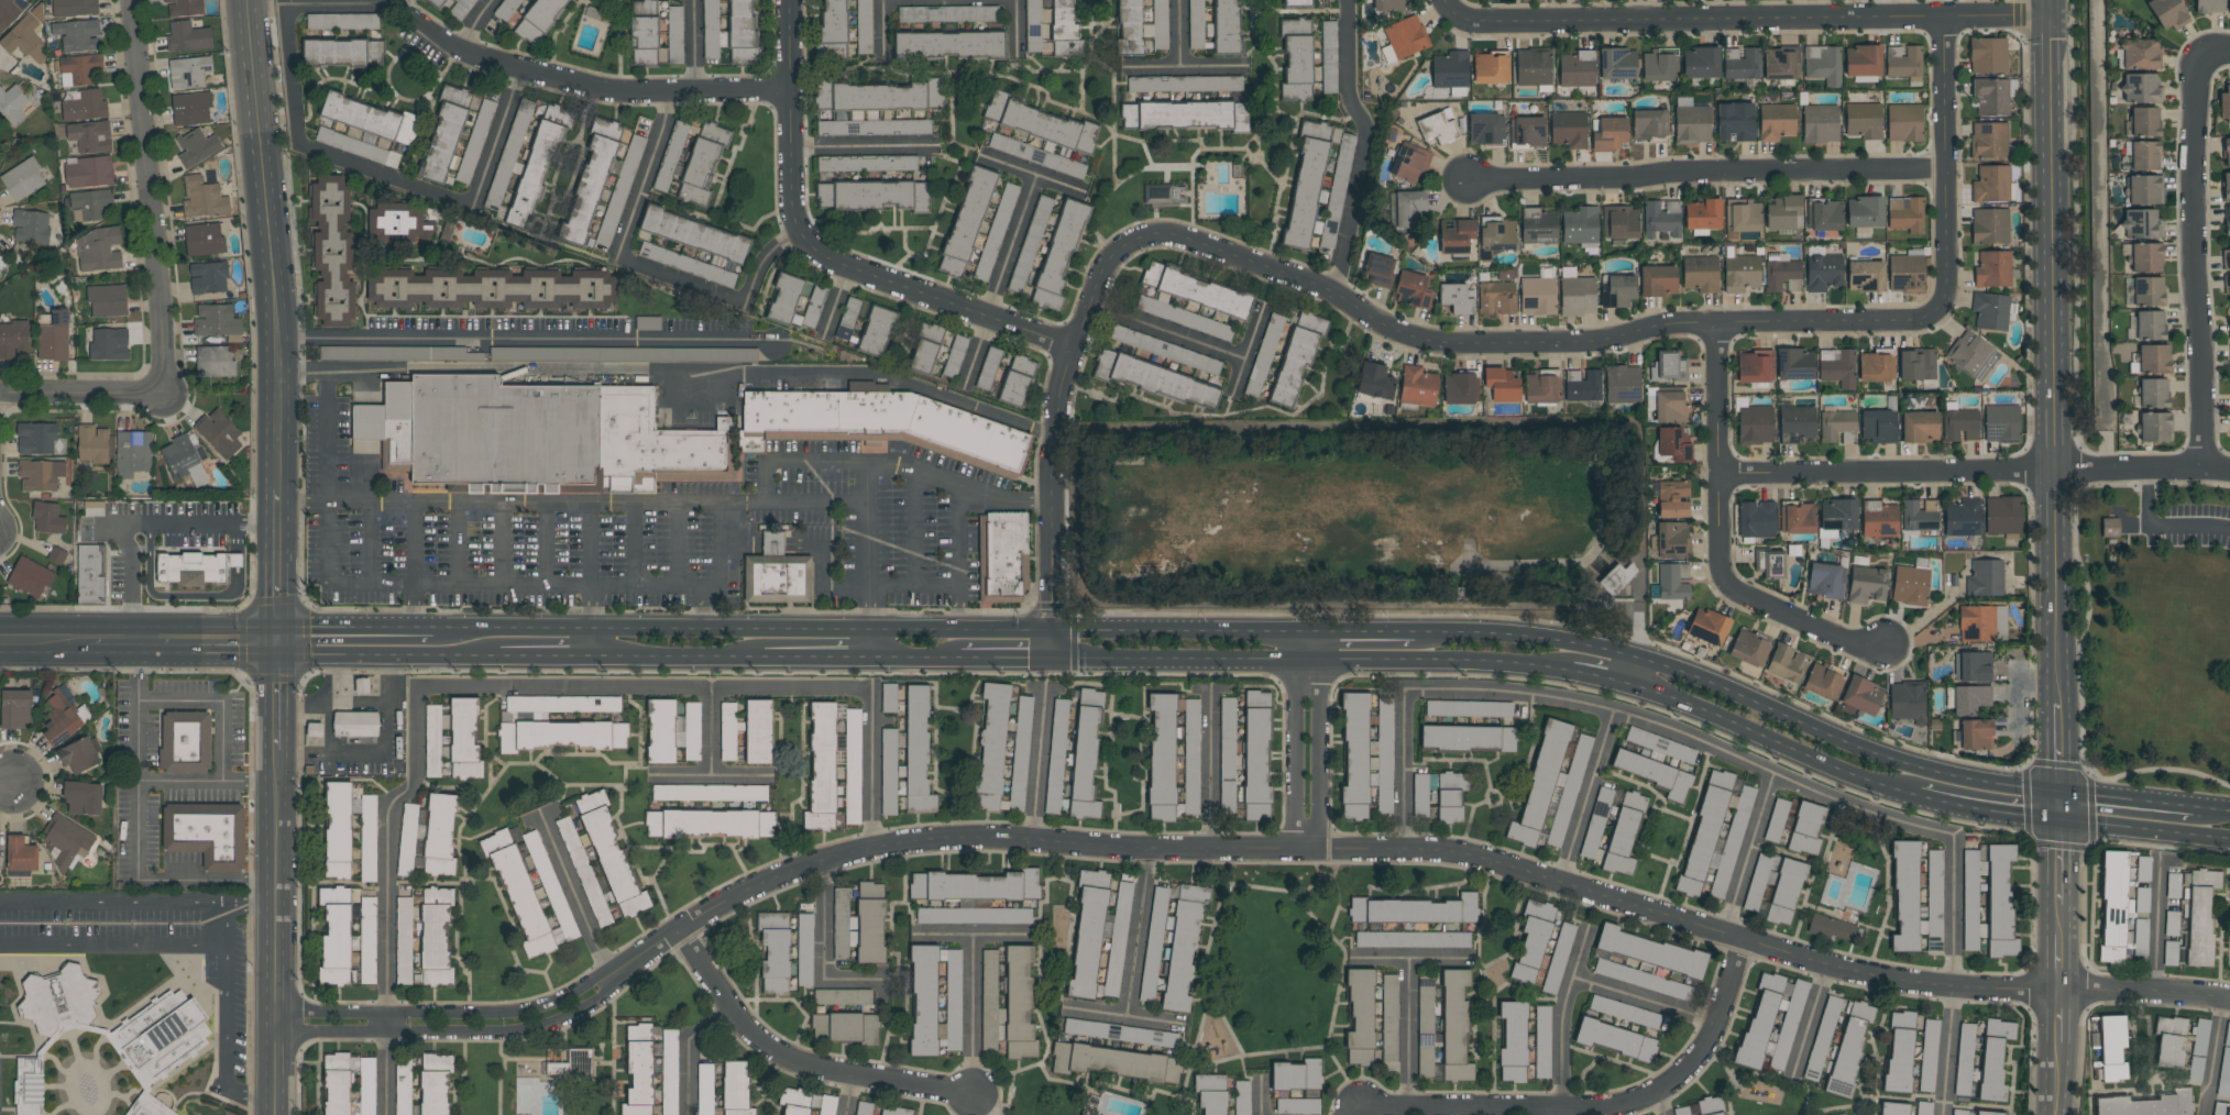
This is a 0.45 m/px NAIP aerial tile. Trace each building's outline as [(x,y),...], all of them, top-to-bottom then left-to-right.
[(31,2),(0,35),(0,0),(29,0),(31,2)] [(54,18),(53,0),(98,0),(99,14),(92,15),(92,14),(54,18)] [(164,1),(164,0),(203,0),(205,14),(199,14),(178,15),(178,16),(169,18),(168,5),(171,5),(171,2),(165,3),(165,1),(164,1)] [(440,10),(447,0),(425,0),(440,10)] [(447,13),(459,22),(477,0),(457,0),(447,13)] [(492,13),(505,23),(523,0),(503,0),(492,13)] [(513,32),(534,48),(569,0),(536,0),(513,32)] [(729,33),(718,33),(718,0),(703,0),(703,58),(718,58),(718,48),(730,48),(730,65),(759,65),(760,47),(754,47),(754,0),(729,0),(729,33)] [(820,57),(846,57),(845,0),(820,0),(820,57)] [(872,0),(856,0),(857,54),(872,54),(872,0)] [(1052,57),(1082,57),(1082,39),(1078,39),(1078,25),(1076,25),(1075,0),(1051,0),(1052,57)] [(1141,0),(1116,0),(1117,55),(1141,55),(1141,0)] [(1167,0),(1152,0),(1153,24),(1141,24),(1142,37),(1153,37),(1153,50),(1168,50),(1167,0)] [(1239,54),(1239,0),(1214,0),(1214,54),(1239,54)] [(1404,11),(1404,0),(1374,0),(1374,12),(1404,11)] [(2177,0),(2149,0),(2145,2),(2164,35),(2189,20),(2177,0)] [(2223,13),(2223,0),(2195,0),(2195,14),(2223,13)] [(683,64),(683,7),(667,7),(667,64),(683,64)] [(998,7),(898,8),(898,22),(998,21),(998,7)] [(11,55),(0,44),(0,42),(29,12),(40,24),(33,31),(43,41),(41,43),(45,47),(46,59),(41,66),(29,54),(26,57),(18,47),(11,55)] [(379,28),(379,14),(306,15),(306,29),(379,28)] [(1396,60),(1429,47),(1416,14),(1383,27),(1396,60)] [(632,16),(632,66),(657,66),(657,16),(632,16)] [(99,19),(101,35),(89,36),(89,40),(97,38),(98,49),(64,53),(62,37),(66,36),(66,33),(53,35),(52,24),(99,19)] [(1311,101),(1310,19),(1282,19),(1283,101),(1311,101)] [(168,52),(167,36),(172,35),(171,22),(191,20),(193,30),(211,27),(213,47),(168,52)] [(1189,50),(1203,50),(1202,23),(1188,24),(1189,50)] [(1003,33),(893,33),(893,58),(1004,58),(1003,33)] [(1970,74),(2007,73),(2006,38),(1969,39),(1970,74)] [(382,66),(382,41),(303,40),(303,66),(382,66)] [(2159,69),(2158,40),(2122,41),(2122,70),(2159,69)] [(1881,45),(1853,45),(1853,49),(1845,49),(1845,76),(1881,76),(1881,45)] [(1804,79),(1824,79),(1824,88),(1840,88),(1840,47),(1804,46),(1804,79)] [(1885,47),(1885,77),(1908,77),(1908,82),(1921,82),(1921,46),(1906,46),(1906,57),(1900,57),(1900,47),(1885,47)] [(1719,47),(1695,47),(1695,53),(1683,53),(1683,78),(1719,78),(1719,47)] [(1552,49),(1516,48),(1516,85),(1551,86),(1552,49)] [(1737,49),(1724,49),(1723,79),(1759,79),(1759,49),(1744,48),(1744,59),(1737,59),(1737,49)] [(1763,49),(1764,80),(1800,79),(1799,48),(1763,49)] [(1599,78),(1636,79),(1636,49),(1600,49),(1599,78)] [(1677,50),(1642,51),(1642,81),(1678,80),(1677,50)] [(1467,88),(1468,51),(1448,51),(1448,56),(1432,56),(1432,87),(1467,88)] [(1559,87),(1595,86),(1594,51),(1575,51),(1575,56),(1559,56),(1559,87)] [(1474,84),(1509,83),(1508,53),(1473,54),(1474,84)] [(102,54),(105,69),(96,70),(97,84),(63,88),(59,58),(102,54)] [(212,56),(213,71),(204,73),(205,87),(172,90),(169,60),(212,56)] [(2157,74),(2125,74),(2125,87),(2120,88),(2120,103),(2158,103),(2157,74)] [(1127,92),(1242,91),(1242,76),(1127,77),(1127,92)] [(1977,115),(2008,116),(2009,97),(2015,97),(2015,80),(1972,79),(1971,96),(1978,96),(1977,115)] [(815,85),(815,109),(943,110),(943,80),(910,80),(910,85),(815,85)] [(2219,123),(2229,123),(2229,81),(2225,81),(2225,93),(2219,93),(2219,123)] [(14,128),(0,110),(0,86),(6,92),(15,84),(31,100),(20,110),(26,118),(14,128)] [(442,185),(472,93),(446,85),(416,176),(442,185)] [(64,122),(62,100),(80,99),(80,90),(100,88),(101,91),(102,90),(102,97),(101,97),(102,101),(108,100),(109,117),(64,122)] [(982,119),(1090,155),(1098,130),(1006,99),(1008,94),(992,89),(982,119)] [(211,92),(213,107),(212,107),(213,121),(210,122),(210,123),(175,126),(173,96),(211,92)] [(401,168),(416,116),(404,112),(403,115),(327,93),(320,117),(364,130),(361,140),(318,128),(314,144),(401,168)] [(496,103),(481,98),(456,181),(470,186),(496,103)] [(515,163),(533,107),(517,102),(484,207),(499,211),(496,220),(504,222),(508,208),(500,205),(510,172),(521,176),(524,166),(515,163)] [(1248,128),(1248,102),(1121,104),(1122,130),(1248,128)] [(1716,104),(1717,141),(1728,141),(1728,133),(1735,133),(1735,142),(1754,141),(1753,103),(1716,104)] [(1881,140),(1880,103),(1845,104),(1845,136),(1860,135),(1860,140),(1881,140)] [(1922,105),(1887,104),(1887,141),(1921,141),(1922,105)] [(1837,105),(1802,106),(1803,143),(1838,142),(1837,105)] [(1795,137),(1795,119),(1781,119),(1781,106),(1759,106),(1759,142),(1779,142),(1779,137),(1795,137)] [(1709,107),(1674,108),(1675,144),(1710,143),(1709,107)] [(2158,108),(2127,108),(2127,137),(2158,137),(2158,108)] [(1632,110),(1633,141),(1663,140),(1663,110),(1632,110)] [(1459,138),(1453,120),(1445,123),(1441,111),(1415,121),(1423,142),(1434,138),(1437,146),(1459,138)] [(1550,113),(1551,144),(1566,143),(1566,150),(1587,149),(1586,112),(1550,113)] [(1469,145),(1499,145),(1500,114),(1469,114),(1469,145)] [(1544,117),(1509,118),(1510,146),(1545,146),(1544,117)] [(1627,143),(1627,117),(1591,118),(1592,151),(1620,151),(1620,143),(1627,143)] [(582,246),(622,126),(599,118),(559,239),(582,246)] [(507,225),(530,232),(535,216),(562,126),(539,119),(507,225)] [(931,134),(931,119),(816,121),(816,136),(931,134)] [(652,189),(667,193),(689,125),(674,120),(652,189)] [(110,121),(112,137),(105,137),(105,139),(111,139),(112,151),(79,154),(78,140),(68,141),(66,125),(110,121)] [(704,207),(719,146),(727,148),(731,129),(699,121),(678,201),(704,207)] [(2007,123),(1970,123),(1971,158),(2008,158),(2007,123)] [(186,169),(178,156),(187,151),(186,148),(183,151),(177,141),(176,139),(177,136),(180,134),(182,137),(199,128),(206,140),(216,134),(223,147),(186,169)] [(1087,165),(1051,155),(1055,144),(1045,141),(1042,149),(991,133),(987,149),(1083,178),(1087,165)] [(1353,135),(1339,133),(1325,226),(1313,224),(1311,232),(1321,234),(1319,246),(1336,249),(1353,135)] [(644,138),(629,134),(597,244),(612,248),(644,138)] [(1326,141),(1302,137),(1284,246),(1308,250),(1326,141)] [(2158,171),(2158,142),(2131,141),(2130,171),(2158,171)] [(1393,176),(1415,186),(1428,159),(1405,148),(1393,176)] [(33,155),(41,168),(39,170),(46,184),(17,202),(0,177),(33,155)] [(67,186),(65,164),(67,164),(66,158),(77,157),(77,159),(109,156),(109,155),(111,155),(112,163),(114,184),(70,189),(70,186),(67,186)] [(817,157),(817,172),(918,170),(917,156),(817,157)] [(963,279),(995,172),(970,165),(939,272),(963,279)] [(2009,166),(1977,166),(1977,181),(1971,181),(1972,203),(2010,202),(2009,166)] [(230,216),(218,217),(217,213),(184,218),(182,201),(186,200),(183,175),(201,173),(204,185),(219,183),(220,197),(228,197),(230,216)] [(2128,176),(2129,205),(2161,204),(2161,175),(2128,176)] [(310,177),(315,271),(320,271),(321,282),(316,282),(319,329),(348,327),(348,321),(356,321),(354,282),(348,282),(348,271),(353,271),(351,232),(345,233),(345,222),(351,222),(349,184),(344,185),(343,176),(310,177)] [(816,209),(882,210),(882,204),(896,204),(896,209),(913,209),(913,213),(928,214),(929,184),(817,182),(816,209)] [(988,282),(1019,187),(1005,182),(973,278),(988,282)] [(1144,204),(1185,203),(1184,185),(1143,186),(1144,204)] [(112,189),(114,205),(103,206),(105,219),(83,221),(83,220),(76,221),(75,209),(81,208),(70,209),(69,194),(112,189)] [(1392,192),(1392,235),(1416,235),(1415,215),(1426,215),(1426,191),(1392,192)] [(1007,290),(1022,295),(1053,199),(1038,194),(1007,290)] [(1801,197),(1765,198),(1766,230),(1801,229),(1801,197)] [(1847,227),(1883,227),(1883,198),(1847,197),(1847,227)] [(1887,231),(1908,231),(1908,235),(1923,235),(1924,198),(1888,198),(1887,231)] [(1088,206),(1063,199),(1031,305),(1057,313),(1067,281),(1065,281),(1088,206)] [(1721,199),(1702,199),(1702,204),(1684,203),(1684,229),(1721,230),(1721,199)] [(1841,200),(1806,200),(1807,231),(1842,231),(1841,200)] [(1665,202),(1665,211),(1659,212),(1658,201),(1643,201),(1644,239),(1654,239),(1654,232),(1669,232),(1669,239),(1680,239),(1679,201),(1665,202)] [(1726,239),(1737,239),(1737,232),(1761,232),(1760,201),(1725,201),(1726,239)] [(433,245),(434,222),(423,222),(423,215),(407,215),(407,206),(369,205),(368,233),(378,233),(377,243),(433,245)] [(1561,243),(1581,244),(1581,253),(1597,254),(1598,207),(1578,206),(1578,212),(1562,212),(1561,243)] [(1638,206),(1604,207),(1604,239),(1638,238),(1638,206)] [(750,238),(645,208),(638,232),(743,262),(750,238)] [(1557,212),(1538,212),(1538,208),(1521,208),(1520,244),(1557,244),(1557,212)] [(50,213),(47,228),(52,228),(50,244),(15,241),(17,228),(22,228),(22,227),(12,225),(14,209),(50,213)] [(2009,244),(2008,209),(1971,209),(1972,244),(2009,244)] [(2158,238),(2157,209),(2123,210),(2123,223),(2117,223),(2117,239),(2158,238)] [(1515,219),(1480,218),(1479,260),(1490,260),(1490,250),(1515,250),(1515,219)] [(1440,254),(1470,254),(1469,240),(1475,240),(1475,220),(1440,220),(1440,254)] [(219,222),(221,238),(224,238),(227,253),(187,256),(184,227),(219,222)] [(110,245),(111,253),(120,252),(122,268),(80,273),(76,240),(95,229),(119,225),(121,244),(110,245)] [(2229,269),(2229,240),(2228,240),(2228,250),(2222,250),(2222,269),(2229,269)] [(732,288),(737,274),(642,242),(638,254),(643,256),(646,248),(650,250),(647,259),(732,288)] [(2131,272),(2160,273),(2161,244),(2131,243),(2131,272)] [(2010,251),(1978,252),(1978,266),(1974,266),(1974,287),(2010,287),(2010,251)] [(1396,263),(1368,255),(1361,280),(1389,288),(1396,263)] [(1843,287),(1842,255),(1805,256),(1806,293),(1826,292),(1826,287),(1843,287)] [(1924,293),(1923,256),(1888,256),(1889,294),(1924,293)] [(1682,289),(1700,289),(1700,294),(1718,293),(1717,257),(1682,258),(1682,289)] [(1724,294),(1743,293),(1743,288),(1760,288),(1759,257),(1724,258),(1724,294)] [(193,296),(190,278),(200,277),(200,276),(190,277),(189,265),(227,261),(229,278),(226,278),(227,291),(193,296)] [(1800,291),(1800,262),(1765,261),(1764,292),(1780,293),(1780,283),(1786,283),(1786,291),(1800,291)] [(1246,318),(1252,293),(1147,263),(1140,287),(1246,318)] [(1640,297),(1676,297),(1676,266),(1640,266),(1640,297)] [(1595,315),(1595,277),(1575,278),(1575,268),(1560,268),(1561,316),(1595,315)] [(519,309),(560,309),(560,303),(571,303),(571,308),(616,309),(617,277),(609,277),(609,273),(462,271),(462,269),(424,269),(424,276),(413,276),(413,270),(367,270),(367,301),(375,302),(375,308),(413,309),(414,302),(424,302),(424,308),(462,309),(462,302),(473,302),(473,309),(519,310),(519,309)] [(1427,276),(1400,270),(1393,301),(1409,304),(1409,306),(1428,311),(1432,294),(1424,291),(1427,276)] [(814,332),(828,288),(778,272),(774,287),(776,288),(767,317),(814,332)] [(1600,308),(1629,308),(1629,300),(1635,300),(1636,276),(1604,276),(1604,291),(1600,291),(1600,308)] [(2162,277),(2133,278),(2134,307),(2163,306),(2162,277)] [(1520,278),(1520,316),(1555,315),(1555,278),(1520,278)] [(1478,283),(1479,314),(1515,314),(1514,282),(1478,283)] [(125,284),(128,316),(91,318),(91,302),(87,302),(86,286),(125,284)] [(1466,284),(1440,284),(1440,305),(1451,305),(1451,315),(1474,315),(1474,291),(1466,291),(1466,284)] [(1230,338),(1234,326),(1166,307),(1169,294),(1158,291),(1156,300),(1137,295),(1132,312),(1230,338)] [(1971,311),(1976,312),(1974,328),(2006,332),(2010,297),(1973,292),(1971,311)] [(862,301),(848,296),(834,337),(848,342),(862,301)] [(197,305),(232,303),(232,319),(241,319),(242,335),(194,336),(194,319),(205,319),(205,317),(197,317),(197,305)] [(895,313),(871,306),(858,351),(882,358),(895,313)] [(52,362),(52,360),(37,360),(37,325),(52,325),(52,310),(68,310),(68,327),(67,327),(68,362),(52,362)] [(1285,314),(1268,310),(1247,395),(1259,398),(1274,339),(1278,340),(1285,314)] [(2136,340),(2164,340),(2163,311),(2136,312),(2136,340)] [(1292,325),(1269,402),(1292,409),(1302,377),(1300,377),(1303,364),(1310,366),(1321,330),(1324,331),(1328,320),(1299,312),(1296,324),(1306,327),(1308,319),(1316,321),(1313,331),(1292,325)] [(14,360),(0,360),(0,323),(11,323),(11,320),(29,320),(29,325),(28,325),(28,356),(15,356),(15,347),(14,347),(14,360)] [(930,375),(943,328),(921,322),(908,369),(930,375)] [(1218,374),(1222,360),(1113,327),(1109,341),(1218,374)] [(127,329),(127,346),(117,346),(117,347),(128,347),(128,360),(89,361),(89,343),(92,343),(92,330),(127,329)] [(1944,360),(1982,382),(2000,352),(1962,330),(1944,360)] [(941,376),(956,380),(968,338),(953,334),(941,376)] [(232,345),(232,361),(235,361),(237,377),(196,377),(196,346),(232,345)] [(2169,345),(2139,345),(2138,374),(2168,374),(2169,345)] [(1001,349),(985,346),(976,389),(991,392),(1001,349)] [(468,348),(319,347),(319,360),(468,361),(468,348)] [(1221,388),(1100,349),(1091,376),(1105,381),(1107,377),(1213,412),(1221,388)] [(1813,349),(1777,350),(1778,379),(1814,378),(1813,349)] [(1859,382),(1894,381),(1893,349),(1873,349),(1873,353),(1858,354),(1859,382)] [(1818,381),(1839,381),(1839,390),(1854,390),(1854,350),(1819,350),(1818,381)] [(1935,380),(1935,350),(1898,350),(1899,381),(1935,380)] [(1649,382),(1682,381),(1681,351),(1657,352),(1657,364),(1649,364),(1649,382)] [(1771,383),(1770,352),(1737,353),(1737,383),(1771,383)] [(1022,408),(1036,361),(1012,354),(998,401),(1022,408)] [(1385,375),(1387,367),(1364,361),(1356,392),(1390,401),(1396,378),(1385,375)] [(1437,374),(1422,373),(1422,367),(1403,365),(1399,403),(1435,406),(1437,374)] [(1638,366),(1605,367),(1607,413),(1640,412),(1638,366)] [(1483,388),(1490,388),(1490,401),(1519,402),(1519,378),(1512,378),(1512,369),(1483,368),(1483,388)] [(1564,371),(1564,401),(1601,402),(1602,370),(1586,370),(1586,379),(1579,379),(1580,371),(1564,371)] [(1559,371),(1524,372),(1525,404),(1560,403),(1559,371)] [(1444,404),(1474,405),(1475,374),(1444,373),(1444,404)] [(352,405),(352,441),(389,441),(389,464),(410,464),(410,484),(447,484),(446,493),(655,494),(655,478),(734,479),(735,430),(653,429),(653,386),(502,385),(498,375),(411,374),(411,382),(384,382),(384,406),(352,405)] [(2167,408),(2167,379),(2140,379),(2140,408),(2167,408)] [(1684,423),(1683,388),(1647,388),(1647,423),(1684,423)] [(1033,433),(1019,479),(901,440),(887,441),(887,453),(860,452),(860,442),(765,442),(764,455),(743,455),(743,391),(909,393),(1033,433)] [(1984,406),(1984,441),(2020,441),(2019,405),(1984,406)] [(1738,407),(1739,445),(1773,444),(1772,406),(1738,407)] [(1815,439),(1814,406),(1779,407),(1779,444),(1799,443),(1799,439),(1815,439)] [(241,445),(226,461),(191,427),(205,415),(212,422),(213,421),(208,416),(217,407),(223,413),(223,415),(241,433),(235,439),(241,445)] [(1861,438),(1871,438),(1871,444),(1897,443),(1896,421),(1891,421),(1891,410),(1860,411),(1861,438)] [(1978,410),(1943,411),(1943,442),(1961,441),(1978,441),(1978,410)] [(1855,412),(1820,413),(1820,444),(1836,443),(1836,434),(1841,433),(1841,442),(1856,442),(1855,412)] [(1901,413),(1902,442),(1938,442),(1938,412),(1901,413)] [(2140,413),(2140,442),(2170,442),(2169,413),(2140,413)] [(19,454),(19,438),(29,438),(29,435),(17,435),(17,423),(57,423),(57,441),(54,441),(54,455),(19,454)] [(90,464),(90,460),(78,460),(78,426),(94,424),(95,437),(97,437),(97,429),(109,429),(109,438),(108,438),(108,464),(90,464)] [(1690,428),(1657,428),(1657,457),(1671,457),(1671,463),(1690,463),(1690,428)] [(152,432),(151,472),(132,472),(132,478),(116,478),(116,431),(152,432)] [(161,450),(173,443),(171,440),(185,432),(199,463),(187,470),(189,473),(176,481),(161,450)] [(32,490),(32,492),(22,492),(22,479),(29,479),(29,477),(18,477),(18,461),(52,461),(52,471),(51,471),(51,478),(56,478),(56,490),(32,490)] [(1657,518),(1688,518),(1688,482),(1657,482),(1657,518)] [(1985,534),(2004,534),(2004,540),(2019,540),(2020,498),(1985,497),(1985,534)] [(1856,500),(1820,499),(1820,529),(1856,530),(1856,500)] [(1979,499),(1944,500),(1945,536),(1980,535),(1979,499)] [(1897,535),(1897,500),(1861,501),(1862,536),(1897,535)] [(1903,530),(1937,530),(1937,500),(1923,500),(1924,510),(1917,511),(1917,500),(1903,500),(1903,530)] [(67,518),(65,534),(35,531),(36,518),(32,518),(34,501),(59,504),(58,517),(67,518)] [(1738,537),(1775,538),(1775,502),(1739,502),(1738,537)] [(1815,533),(1815,502),(1779,503),(1780,533),(1815,533)] [(977,511),(1026,511),(1026,593),(1020,593),(1020,603),(977,603),(977,511)] [(2102,519),(2120,519),(2119,538),(2102,538),(2102,519)] [(1689,522),(1657,522),(1657,559),(1689,559),(1689,522)] [(744,555),(761,555),(761,531),(782,531),(782,555),(811,555),(810,601),(744,601),(744,555)] [(76,545),(105,544),(106,601),(77,601),(76,545)] [(46,559),(53,545),(67,553),(61,566),(46,559)] [(1781,554),(1755,553),(1754,571),(1763,571),(1763,579),(1780,580),(1781,554)] [(157,554),(242,554),(242,567),(226,567),(226,583),(204,583),(204,584),(157,584),(157,554)] [(6,583),(20,555),(55,573),(48,587),(45,585),(37,599),(6,583)] [(2003,596),(2003,560),(1971,561),(1971,578),(1965,578),(1966,596),(2003,596)] [(1641,571),(1613,598),(1600,585),(1603,583),(1601,581),(1607,573),(1618,562),(1624,568),(1632,561),(1641,571)] [(1689,564),(1658,564),(1658,586),(1650,586),(1651,600),(1689,600),(1689,564)] [(1843,598),(1844,566),(1809,564),(1807,596),(1843,598)] [(1925,607),(1930,570),(1896,565),(1890,602),(1925,607)] [(1885,604),(1886,568),(1849,567),(1848,603),(1885,604)] [(1959,607),(1959,642),(2006,641),(2006,605),(1959,607)] [(1685,634),(1718,649),(1731,621),(1698,606),(1685,634)] [(1728,657),(1762,669),(1771,642),(1738,630),(1728,657)] [(1766,674),(1800,683),(1809,654),(1774,644),(1766,674)] [(1953,653),(1954,682),(1991,681),(1990,652),(1953,653)] [(1835,703),(1847,673),(1814,660),(1803,690),(1835,703)] [(1873,717),(1883,692),(1874,688),(1875,684),(1851,675),(1839,703),(1873,717)] [(881,713),(880,683),(896,683),(897,713),(881,713)] [(1008,684),(999,812),(974,809),(981,699),(982,683),(1008,684)] [(1914,719),(1914,726),(1925,726),(1924,683),(1889,683),(1890,719),(1914,719)] [(905,812),(905,776),(897,776),(897,765),(905,765),(904,685),(926,685),(926,795),(936,795),(936,812),(905,812)] [(1991,686),(1953,687),(1953,716),(1976,715),(1976,707),(1991,707),(1991,686)] [(41,733),(47,729),(41,721),(55,711),(45,698),(57,688),(84,724),(52,748),(41,733)] [(1069,817),(1078,688),(1099,691),(1091,801),(1099,802),(1098,819),(1069,817)] [(0,728),(0,689),(32,691),(31,722),(23,722),(23,729),(0,728)] [(1267,691),(1267,786),(1270,786),(1270,820),(1244,820),(1244,691),(1267,691)] [(1366,693),(1367,820),(1341,820),(1341,786),(1343,786),(1342,693),(1366,693)] [(1174,694),(1174,820),(1150,820),(1150,709),(1147,709),(1147,694),(1174,694)] [(1030,696),(1024,809),(1009,809),(1015,695),(1030,696)] [(619,696),(619,711),(517,711),(517,720),(499,720),(499,711),(505,711),(505,696),(619,696)] [(1376,814),(1376,696),(1391,696),(1391,814),(1376,814)] [(1220,697),(1234,697),(1234,813),(1219,813),(1220,697)] [(475,698),(475,746),(477,746),(477,760),(481,760),(481,779),(450,779),(450,698),(475,698)] [(1067,699),(1059,815),(1044,814),(1052,698),(1067,699)] [(700,760),(684,760),(684,747),(673,747),(673,763),(647,763),(647,699),(674,699),(674,716),(684,716),(683,703),(700,703),(700,760)] [(770,699),(770,763),(745,763),(745,699),(770,699)] [(1199,699),(1198,815),(1183,815),(1184,699),(1199,699)] [(1425,715),(1425,700),(1511,702),(1511,716),(1425,715)] [(734,760),(719,760),(719,702),(734,702),(734,760)] [(834,830),(802,829),(802,812),(810,812),(810,733),(811,733),(811,703),(834,703),(834,830)] [(424,777),(425,705),(440,705),(440,715),(450,715),(450,729),(440,729),(439,777),(424,777)] [(859,708),(860,824),(845,824),(844,708),(859,708)] [(210,711),(209,772),(160,772),(161,711),(210,711)] [(378,713),(377,737),(332,736),(333,711),(378,713)] [(1535,847),(1504,839),(1508,820),(1518,824),(1545,718),(1570,725),(1558,772),(1567,774),(1578,733),(1590,737),(1561,849),(1546,844),(1560,786),(1551,784),(1535,847)] [(1992,750),(1992,720),(1960,720),(1960,750),(1992,750)] [(321,722),(321,739),(304,739),(304,722),(321,722)] [(498,754),(498,722),(612,722),(612,747),(516,747),(516,754),(498,754)] [(627,749),(627,724),(613,724),(614,749),(627,749)] [(1695,750),(1690,764),(1622,739),(1627,725),(1695,750)] [(1514,727),(1514,751),(1420,750),(1420,726),(1514,727)] [(881,815),(881,732),(894,732),(894,815),(881,815)] [(63,766),(55,750),(87,736),(100,763),(74,775),(68,763),(63,766)] [(1682,804),(1665,798),(1668,786),(1610,769),(1615,750),(1691,773),(1682,804)] [(1731,774),(1699,897),(1677,892),(1709,769),(1731,774)] [(1413,773),(1468,773),(1468,791),(1460,791),(1460,823),(1437,823),(1437,790),(1427,790),(1427,818),(1413,818),(1413,773)] [(101,784),(100,815),(64,814),(65,782),(101,784)] [(350,782),(349,879),(323,879),(326,782),(350,782)] [(1755,788),(1724,899),(1707,895),(1714,870),(1712,869),(1728,807),(1725,806),(1728,795),(1737,797),(1740,784),(1755,788)] [(766,786),(766,801),(651,799),(651,785),(766,786)] [(1580,857),(1596,786),(1611,790),(1594,860),(1580,857)] [(618,919),(582,813),(573,816),(571,810),(576,808),(573,799),(601,790),(636,894),(645,891),(650,908),(618,919)] [(1601,869),(1623,790),(1645,796),(1627,858),(1634,860),(1629,876),(1601,869)] [(375,794),(375,881),(359,881),(359,794),(375,794)] [(454,795),(451,859),(454,859),(453,875),(422,874),(427,794),(454,795)] [(1789,802),(1777,843),(1762,839),(1775,797),(1789,802)] [(1786,849),(1799,801),(1825,808),(1816,838),(1820,839),(1814,857),(1786,849)] [(244,805),(243,872),(202,871),(202,851),(162,851),(163,803),(244,805)] [(426,825),(426,837),(414,837),(414,849),(399,849),(402,804),(417,804),(417,825),(426,825)] [(773,810),(773,836),(645,837),(645,812),(773,810)] [(96,837),(83,859),(75,853),(63,873),(51,865),(59,850),(39,838),(55,812),(96,837)] [(609,923),(596,928),(556,820),(570,815),(609,923)] [(523,942),(492,854),(483,858),(477,840),(510,828),(553,950),(526,960),(520,943),(523,942)] [(579,937),(557,945),(551,930),(558,927),(521,835),(536,829),(579,937)] [(6,873),(8,836),(24,837),(23,844),(37,846),(36,875),(6,873)] [(1916,840),(1916,951),(1890,951),(1890,935),(1893,935),(1893,840),(1916,840)] [(1963,850),(1978,850),(1978,844),(2013,844),(2013,862),(2009,862),(2009,938),(2018,938),(2018,957),(1987,957),(1987,937),(1978,937),(1978,951),(1963,951),(1963,850)] [(1941,951),(1925,951),(1926,934),(1916,934),(1916,920),(1925,920),(1926,849),(1942,850),(1941,951)] [(1805,863),(1789,926),(1764,919),(1772,885),(1764,883),(1756,913),(1742,909),(1757,851),(1805,863)] [(2127,851),(2124,931),(2131,931),(2131,949),(2122,948),(2122,962),(2099,962),(2102,851),(2127,851)] [(2149,881),(2135,881),(2135,855),(2149,855),(2149,881)] [(1037,899),(909,898),(909,874),(1004,875),(1004,872),(1022,872),(1022,868),(1037,868),(1037,899)] [(1094,998),(1065,995),(1067,979),(1072,980),(1081,885),(1077,885),(1078,869),(1109,873),(1106,907),(1102,907),(1094,998)] [(2185,965),(2186,917),(2182,917),(2182,901),(2187,901),(2187,886),(2182,886),(2182,870),(2220,871),(2219,888),(2210,888),(2208,967),(2185,965)] [(2176,876),(2176,897),(2166,897),(2166,876),(2176,876)] [(1131,883),(1119,997),(1102,996),(1109,937),(1105,936),(1107,916),(1113,916),(1118,881),(1131,883)] [(856,963),(857,882),(883,882),(882,963),(856,963)] [(1162,1009),(1174,898),(1165,897),(1155,984),(1142,983),(1153,885),(1175,888),(1176,884),(1202,887),(1190,995),(1189,995),(1187,1013),(1162,1009)] [(832,959),(832,885),(847,885),(847,959),(832,959)] [(2147,912),(2134,912),(2134,887),(2147,887),(2147,912)] [(420,985),(421,904),(443,904),(443,888),(450,888),(450,923),(446,923),(446,967),(452,967),(452,985),(420,985)] [(1476,923),(1348,923),(1348,899),(1458,901),(1458,892),(1476,892),(1476,923)] [(375,897),(374,958),(360,958),(360,897),(375,897)] [(395,984),(396,897),(411,897),(410,984),(395,984)] [(1531,986),(1509,979),(1523,934),(1519,932),(1525,915),(1522,914),(1526,898),(1556,907),(1531,986)] [(349,904),(349,985),(320,985),(320,936),(327,936),(327,923),(323,923),(323,904),(349,904)] [(915,924),(915,909),(1030,907),(1030,923),(915,924)] [(2176,936),(2164,936),(2164,912),(2176,912),(2176,936)] [(788,913),(788,994),(760,994),(761,960),(761,931),(755,931),(755,913),(788,913)] [(811,914),(810,959),(798,959),(799,914),(811,914)] [(1856,923),(1853,940),(1808,932),(1811,915),(1856,923)] [(2146,918),(2146,956),(2133,956),(2132,918),(2146,918)] [(1540,991),(1560,921),(1574,926),(1555,995),(1540,991)] [(1706,956),(1700,979),(1594,949),(1602,921),(1618,926),(1616,931),(1706,956)] [(1469,947),(1354,947),(1354,932),(1469,931),(1469,947)] [(2175,965),(2163,965),(2163,941),(2175,941),(2175,965)] [(912,1056),(911,946),(935,945),(936,1056),(912,1056)] [(980,949),(996,949),(997,1008),(1006,1008),(1004,946),(1032,946),(1033,962),(1029,962),(1030,1024),(1033,1024),(1033,1039),(1036,1039),(1036,1058),(1006,1058),(1006,1039),(997,1039),(997,1050),(981,1050),(980,949)] [(944,958),(937,958),(937,950),(959,949),(960,1050),(945,1050),(944,958)] [(17,1006),(25,998),(25,994),(22,983),(29,974),(41,978),(42,981),(62,974),(61,971),(68,962),(80,964),(83,976),(85,979),(97,981),(101,992),(92,1001),(91,1005),(96,1017),(88,1025),(77,1023),(76,1018),(56,1025),(57,1029),(51,1038),(39,1035),(35,1023),(32,1020),(21,1018),(17,1006)] [(1372,969),(1372,1066),(1345,1066),(1345,1031),(1348,1031),(1348,969),(1372,969)] [(1441,1081),(1442,969),(1469,969),(1469,986),(1462,986),(1462,1000),(1465,1000),(1464,1063),(1472,1063),(1472,1081),(1441,1081)] [(1806,982),(1784,1071),(1768,1068),(1770,1057),(1761,1055),(1757,1070),(1736,1064),(1756,989),(1760,972),(1793,981),(1793,979),(1806,982)] [(1397,974),(1396,1061),(1381,1061),(1382,974),(1397,974)] [(1417,985),(1432,984),(1432,1030),(1418,1030),(1417,985)] [(105,1037),(122,1024),(121,1022),(125,1018),(127,1020),(151,1003),(150,1001),(156,995),(157,997),(169,989),(174,994),(179,990),(188,1001),(194,997),(209,1018),(204,1023),(211,1034),(204,1038),(207,1044),(195,1052),(197,1055),(191,1058),(189,1055),(164,1073),(165,1075),(162,1078),(161,1075),(142,1089),(105,1037)] [(871,989),(871,1003),(814,1004),(814,990),(871,989)] [(1841,998),(1817,1082),(1802,1078),(1826,994),(1841,998)] [(1661,1015),(1657,1027),(1588,1007),(1591,995),(1661,1015)] [(1847,1097),(1825,1092),(1849,1000),(1875,1006),(1870,1025),(1867,1024),(1847,1097)] [(1525,1002),(1525,1082),(1498,1082),(1498,1048),(1502,1048),(1502,1017),(1497,1017),(1497,1002),(1525,1002)] [(1550,1005),(1549,1079),(1534,1078),(1535,1005),(1550,1005)] [(1913,1013),(1909,1093),(1885,1092),(1889,1012),(1913,1013)] [(877,1042),(811,1041),(811,1014),(877,1014),(877,1042)] [(2123,1014),(2124,1082),(2090,1082),(2089,1030),(2097,1030),(2097,1015),(2123,1014)] [(2155,1016),(2185,1019),(2179,1069),(2154,1066),(2157,1034),(2153,1033),(2155,1016)] [(1657,1039),(1650,1062),(1590,1046),(1589,1048),(1573,1042),(1580,1017),(1657,1039)] [(1105,1036),(1063,1035),(1064,1019),(1105,1022),(1105,1036)] [(1938,1020),(1933,1092),(1918,1091),(1923,1019),(1938,1020)] [(2002,1039),(2000,1084),(2006,1084),(2004,1102),(1979,1101),(1984,1019),(2014,1022),(2013,1040),(2002,1039)] [(2226,1020),(2229,1021),(2229,1068),(2220,1067),(2226,1020)] [(1973,1024),(1969,1097),(1955,1096),(1958,1023),(1973,1024)] [(651,1041),(650,1114),(620,1114),(620,1103),(626,1104),(626,1088),(631,1088),(631,1073),(627,1073),(627,1041),(651,1041)] [(1182,1058),(1178,1083),(1084,1071),(1084,1072),(1069,1071),(1068,1075),(1050,1073),(1053,1041),(1182,1058)] [(410,1048),(410,1114),(395,1114),(395,1048),(410,1048)] [(590,1074),(560,1073),(560,1063),(565,1063),(565,1049),(591,1049),(590,1074)] [(349,1103),(350,1114),(322,1114),(322,1101),(323,1101),(323,1088),(321,1088),(321,1080),(323,1080),(323,1055),(333,1055),(333,1052),(349,1052),(349,1088),(348,1088),(348,1103),(349,1103)] [(448,1103),(448,1114),(420,1114),(420,1103),(421,1103),(421,1089),(420,1089),(420,1072),(421,1072),(421,1053),(435,1053),(435,1056),(452,1056),(452,1072),(448,1072),(448,1088),(447,1088),(447,1103),(448,1103)] [(43,1058),(42,1114),(17,1114),(17,1104),(13,1104),(13,1081),(17,1081),(17,1058),(43,1058)] [(375,1058),(375,1114),(360,1114),(360,1058),(375,1058)] [(1271,1063),(1305,1063),(1305,1059),(1319,1058),(1320,1089),(1272,1090),(1271,1063)] [(2193,1070),(2193,1066),(2202,1066),(2202,1058),(2189,1058),(2189,1081),(2200,1081),(2200,1070),(2193,1070)] [(754,1108),(754,1114),(723,1114),(723,1078),(724,1078),(724,1061),(746,1061),(746,1078),(748,1078),(747,1108),(754,1108)] [(713,1064),(713,1114),(697,1114),(697,1064),(713,1064)] [(1224,1107),(1224,1114),(1204,1114),(1204,1107),(1199,1107),(1199,1091),(1195,1091),(1195,1077),(1223,1077),(1223,1091),(1227,1091),(1227,1107),(1224,1107)] [(1250,1081),(1249,1114),(1234,1114),(1234,1081),(1250,1081)] [(813,1090),(808,1114),(783,1114),(786,1104),(780,1103),(782,1088),(797,1091),(798,1088),(813,1090)] [(2189,1088),(2190,1114),(2095,1114),(2095,1097),(2128,1096),(2128,1101),(2156,1100),(2156,1095),(2173,1094),(2173,1089),(2189,1088)] [(143,1090),(178,1114),(125,1114),(143,1090)] [(837,1097),(834,1114),(819,1114),(822,1095),(837,1097)] [(1721,1113),(1721,1114),(1699,1114),(1696,1102),(1721,1096),(1724,1112),(1721,1113)] [(872,1104),(871,1114),(855,1114),(857,1102),(872,1104)] [(1909,1104),(1908,1114),(1880,1114),(1881,1102),(1909,1104)] [(1932,1103),(1931,1114),(1917,1114),(1918,1102),(1932,1103)] [(2227,1110),(2228,1104),(2214,1102),(2212,1114),(2229,1114),(2229,1111),(2227,1110)]
